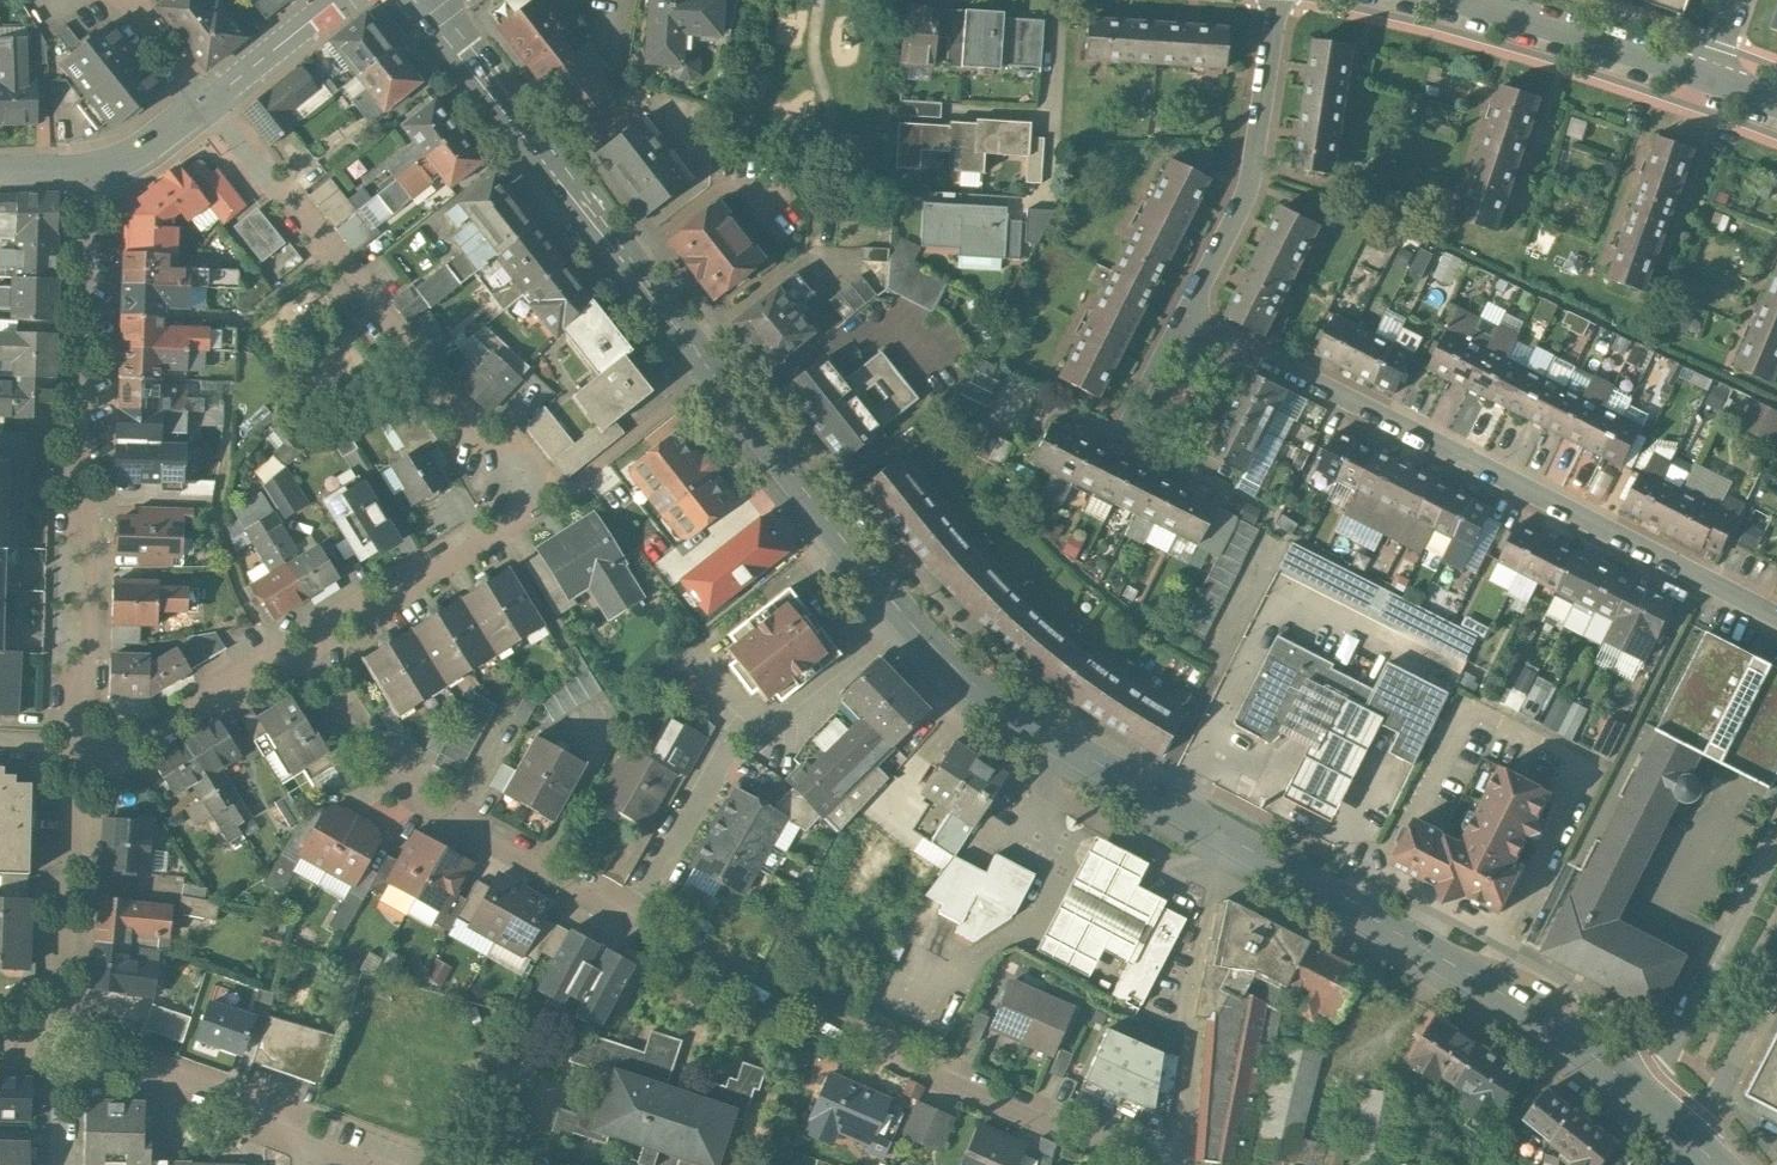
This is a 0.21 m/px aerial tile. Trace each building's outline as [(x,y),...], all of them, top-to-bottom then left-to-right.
[(194,21),(178,0),(169,0),(159,8),(206,69),(245,38),(217,2),(194,21)] [(267,18),(290,0),(253,0),(267,18)] [(490,12),(500,24),(529,0),(505,0),(490,12)] [(498,25),(531,65),(558,42),(568,34),(540,0),(530,0),(500,24),(498,25)] [(649,31),(654,31),(652,62),(680,65),(683,34),(717,38),(718,25),(721,0),(651,0),(649,31)] [(723,0),(721,0),(718,25),(731,27),(737,1),(723,0)] [(1685,13),(1690,0),(1646,0),(1685,13)] [(936,9),(905,7),(901,64),(932,66),(934,38),(936,9)] [(950,10),(936,9),(934,38),(947,39),(948,39),(950,10)] [(965,11),(950,10),(948,39),(947,39),(945,67),(961,68),(962,49),(963,35),(965,18),(964,18),(964,16),(965,16),(965,11)] [(367,13),(330,42),(357,76),(394,47),(367,13)] [(965,16),(964,16),(964,18),(965,18),(963,35),(962,49),(982,50),(982,66),(1038,69),(1038,73),(1039,73),(1043,21),(965,16)] [(1227,29),(1086,19),(1084,60),(1225,69),(1227,29)] [(81,44),(66,24),(54,33),(73,56),(84,47),(81,44)] [(110,25),(98,36),(96,32),(81,44),(84,47),(73,56),(68,59),(80,74),(74,79),(86,95),(76,103),(98,132),(109,123),(113,128),(132,113),(135,116),(149,105),(146,102),(161,89),(110,25)] [(568,34),(558,42),(570,56),(589,40),(578,26),(568,34)] [(27,82),(26,40),(0,41),(0,82),(27,82)] [(1354,47),(1315,40),(1293,170),(1333,177),(1354,47)] [(570,56),(558,42),(531,65),(577,123),(605,101),(588,80),(570,56)] [(394,47),(357,76),(367,88),(383,108),(385,110),(421,82),(394,47)] [(606,64),(588,80),(605,101),(610,96),(614,73),(606,64)] [(318,87),(301,65),(271,89),(297,123),(332,95),(323,83),(318,87)] [(36,122),(34,81),(0,82),(0,124),(36,122)] [(1503,86),(1459,219),(1497,232),(1542,98),(1503,86)] [(383,108),(367,88),(353,100),(369,120),(383,108)] [(297,123),(271,89),(243,111),(269,145),(288,130),(297,123)] [(458,130),(434,99),(401,126),(415,143),(425,156),(458,130)] [(940,104),(899,101),(898,116),(939,118),(940,104)] [(642,118),(599,152),(646,216),(692,181),(642,118)] [(948,125),(898,121),(895,168),(917,169),(919,150),(947,151),(948,147),(953,147),(952,170),(982,172),(983,154),(1026,157),(1028,123),(975,119),(975,122),(948,120),(948,125)] [(308,136),(297,123),(288,130),(299,144),(308,136)] [(458,130),(425,156),(436,169),(449,186),(482,160),(458,130)] [(1660,137),(1609,280),(1645,292),(1696,150),(1660,137)] [(415,143),(386,166),(395,179),(425,156),(415,143)] [(425,156),(395,179),(410,198),(432,181),(428,176),(436,169),(425,156)] [(1206,179),(1169,160),(1141,214),(1179,232),(1206,179)] [(196,162),(184,171),(197,187),(212,174),(203,163),(196,162)] [(154,182),(147,188),(147,194),(137,202),(141,208),(129,218),(128,226),(124,226),(123,254),(174,256),(176,234),(172,228),(170,228),(171,219),(177,213),(181,219),(188,219),(207,204),(209,203),(197,187),(184,171),(180,166),(159,183),(154,182)] [(244,205),(217,171),(212,174),(197,187),(209,203),(207,204),(222,223),(244,205)] [(354,210),(328,175),(307,193),(333,226),(354,210)] [(495,176),(458,204),(467,215),(472,222),(499,254),(534,227),(495,176)] [(410,198),(395,179),(386,186),(401,206),(410,198)] [(401,206),(386,186),(375,194),(391,213),(401,206)] [(58,194),(18,195),(17,211),(17,217),(16,239),(56,241),(58,194)] [(0,195),(0,212),(17,211),(18,195),(0,195)] [(467,215),(458,204),(449,212),(457,222),(467,215)] [(1007,215),(962,212),(962,206),(924,204),(922,248),(1002,253),(1002,260),(1018,261),(1021,222),(1006,221),(1007,215)] [(1321,224),(1282,205),(1255,260),(1293,279),(1321,224)] [(1053,212),(1026,210),(1024,244),(1037,245),(1053,212)] [(355,211),(334,227),(352,250),(372,234),(355,211)] [(716,218),(710,211),(668,244),(670,246),(671,245),(685,262),(684,264),(685,266),(687,265),(696,276),(694,277),(696,280),(698,279),(711,295),(710,297),(712,299),(754,266),(748,258),(755,253),(722,213),(716,218)] [(279,244),(254,212),(236,226),(261,258),(279,244)] [(1179,232),(1141,214),(1113,269),(1150,288),(1179,232)] [(17,217),(2,217),(2,238),(16,239),(17,217)] [(499,254),(472,222),(452,237),(462,251),(467,257),(477,270),(497,256),(499,254)] [(499,254),(497,256),(526,293),(529,291),(564,264),(534,227),(499,254)] [(56,241),(16,239),(16,251),(16,266),(15,278),(55,279),(56,241)] [(1416,268),(1428,273),(1439,251),(1427,246),(1416,268)] [(888,250),(862,248),(861,262),(887,263),(888,250)] [(0,251),(0,266),(16,266),(16,251),(0,251)] [(462,251),(415,287),(428,305),(430,307),(459,284),(449,271),(467,257),(462,251)] [(174,256),(123,254),(122,285),(189,287),(189,268),(176,268),(176,256),(174,256)] [(1459,281),(1463,258),(1445,255),(1441,278),(1459,281)] [(526,293),(497,256),(477,270),(473,274),(502,312),(526,293)] [(467,257),(449,271),(459,284),(473,274),(477,270),(467,257)] [(945,285),(890,258),(887,289),(931,312),(945,285)] [(1293,279),(1255,260),(1227,317),(1265,336),(1293,279)] [(564,264),(529,291),(535,299),(530,303),(557,337),(562,331),(591,300),(564,264)] [(237,270),(189,268),(189,287),(236,288),(237,270)] [(1150,288),(1113,269),(1085,323),(1123,342),(1150,288)] [(813,296),(795,274),(776,289),(791,308),(799,301),(802,305),(813,296)] [(860,276),(828,301),(844,322),(876,296),(860,276)] [(55,279),(15,278),(15,289),(14,305),(14,319),(54,321),(55,279)] [(1742,365),(1776,379),(1776,279),(1742,365)] [(411,283),(389,300),(406,322),(428,305),(415,287),(411,283)] [(189,287),(122,285),(121,316),(162,317),(164,317),(164,309),(188,309),(189,287)] [(0,288),(0,305),(14,305),(15,289),(0,288)] [(791,308),(776,289),(732,324),(767,369),(812,334),(791,308)] [(632,352),(591,300),(562,331),(597,376),(577,392),(592,410),(586,414),(596,426),(600,431),(614,421),(650,393),(623,359),(632,352)] [(1450,304),(1439,325),(1448,330),(1449,329),(1459,309),(1450,304)] [(429,308),(408,324),(422,343),(443,326),(429,308)] [(1480,318),(1460,308),(1459,309),(1449,329),(1469,340),(1480,318)] [(162,317),(121,316),(120,347),(161,349),(162,328),(162,317)] [(1334,316),(1317,354),(1335,363),(1354,326),(1334,316)] [(1499,328),(1480,318),(1469,340),(1488,349),(1499,328)] [(1085,323),(1057,379),(1094,398),(1123,342),(1085,323)] [(529,367),(484,325),(473,334),(493,353),(519,378),(529,367)] [(1354,326),(1335,363),(1354,373),(1373,335),(1354,326)] [(205,334),(194,334),(193,338),(185,338),(185,350),(223,351),(224,328),(205,327),(205,334)] [(186,329),(162,328),(161,349),(185,350),(185,338),(186,329)] [(1499,328),(1488,349),(1507,359),(1517,338),(1499,328)] [(1448,330),(1429,368),(1449,378),(1469,340),(1449,329),(1448,330)] [(53,334),(18,332),(17,336),(17,356),(16,376),(52,378),(53,334)] [(493,353),(473,334),(459,345),(469,357),(479,367),(493,353)] [(0,335),(0,355),(17,356),(17,336),(0,335)] [(1373,335),(1354,373),(1374,383),(1393,345),(1373,335)] [(1469,340),(1449,378),(1469,388),(1488,349),(1469,340)] [(1393,345),(1374,383),(1395,393),(1414,355),(1393,345)] [(161,349),(120,347),(119,377),(160,379),(160,371),(161,349)] [(185,350),(161,349),(160,371),(184,372),(185,350)] [(1488,349),(1469,388),(1488,397),(1507,359),(1488,349)] [(842,382),(823,358),(784,390),(820,436),(820,435),(840,461),(880,429),(918,399),(880,352),(842,382)] [(479,367),(469,357),(449,377),(459,387),(487,412),(519,378),(493,353),(479,367)] [(1507,359),(1488,397),(1507,407),(1527,368),(1507,359)] [(1001,372),(979,361),(968,383),(991,394),(1001,372)] [(1683,366),(1675,362),(1668,376),(1675,380),(1683,366)] [(1527,368),(1507,407),(1526,416),(1546,377),(1527,368)] [(1287,390),(1249,371),(1239,392),(1277,411),(1287,390)] [(52,378),(16,376),(15,386),(14,414),(51,417),(53,378),(52,378)] [(160,379),(119,377),(118,409),(159,410),(159,389),(160,379)] [(1546,377),(1526,416),(1546,426),(1566,387),(1546,377)] [(1613,388),(1594,379),(1585,396),(1604,406),(1613,388)] [(968,383),(966,382),(960,396),(979,405),(985,408),(991,394),(968,383)] [(436,440),(401,383),(376,403),(403,448),(397,452),(402,459),(421,447),(422,448),(436,440)] [(0,384),(0,413),(14,414),(15,386),(0,384)] [(1776,437),(1776,401),(1726,386),(1724,392),(1737,396),(1734,406),(1748,410),(1743,427),(1776,437)] [(1566,387),(1546,426),(1565,436),(1585,396),(1566,387)] [(1634,398),(1613,388),(1604,406),(1624,416),(1630,403),(1631,404),(1634,398)] [(183,390),(159,389),(159,410),(182,411),(183,398),(183,390)] [(1277,411),(1239,392),(1228,413),(1266,432),(1277,411)] [(1585,396),(1565,436),(1584,446),(1604,406),(1585,396)] [(222,400),(183,398),(182,411),(222,413),(222,400)] [(1631,404),(1630,403),(1624,416),(1644,425),(1650,413),(1631,404)] [(573,443),(544,406),(524,427),(565,480),(624,433),(614,421),(600,431),(596,426),(573,443)] [(1604,406),(1584,446),(1604,456),(1624,416),(1604,406)] [(159,410),(118,409),(117,440),(157,441),(159,410)] [(182,411),(159,410),(157,441),(174,442),(175,433),(181,433),(182,422),(182,411)] [(222,413),(182,411),(182,422),(222,423),(222,413)] [(1266,432),(1228,413),(1217,434),(1255,453),(1266,432)] [(1624,416),(1604,456),(1623,466),(1644,425),(1624,416)] [(340,418),(326,430),(342,457),(357,448),(340,418)] [(989,430),(976,424),(966,446),(978,452),(987,434),(989,430)] [(1070,435),(1048,424),(1029,463),(1051,473),(1070,435)] [(1338,430),(1318,469),(1337,479),(1357,440),(1338,430)] [(2,653),(3,590),(5,590),(5,577),(3,577),(3,564),(13,564),(14,549),(16,549),(17,458),(24,458),(25,434),(0,433),(0,653),(2,653)] [(675,434),(633,467),(645,482),(644,493),(646,493),(650,494),(654,495),(667,511),(666,521),(676,522),(688,538),(731,505),(732,497),(725,489),(726,483),(721,483),(714,473),(715,460),(701,458),(694,449),(694,443),(690,443),(683,434),(675,434)] [(1011,446),(987,434),(978,452),(975,457),(999,470),(1011,446)] [(1255,453),(1217,434),(1207,454),(1245,473),(1255,453)] [(1070,435),(1051,473),(1071,484),(1090,445),(1070,435)] [(157,441),(117,440),(116,480),(181,482),(183,482),(184,444),(178,444),(177,442),(174,442),(157,441)] [(1357,440),(1337,479),(1356,488),(1357,489),(1376,450),(1357,440)] [(1110,455),(1090,445),(1071,484),(1091,493),(1110,455)] [(422,448),(421,447),(402,459),(395,463),(409,485),(402,489),(412,505),(444,484),(422,448)] [(1394,459),(1376,450),(1357,489),(1375,498),(1394,459)] [(1110,455),(1091,493),(1112,503),(1130,465),(1110,455)] [(1414,469),(1394,459),(1375,498),(1394,508),(1414,469)] [(893,461),(861,487),(904,540),(935,512),(893,461)] [(1731,500),(1742,480),(1706,462),(1695,482),(1731,500)] [(1130,465),(1112,503),(1131,513),(1150,475),(1130,465)] [(280,469),(263,482),(284,517),(301,506),(280,469)] [(1414,469),(1394,508),(1414,518),(1434,479),(1414,469)] [(1662,480),(1643,470),(1623,509),(1644,519),(1662,480)] [(1051,473),(1040,495),(1041,496),(1042,493),(1060,502),(1058,506),(1059,507),(1071,484),(1051,473)] [(1171,485),(1150,475),(1131,513),(1152,524),(1171,485)] [(1452,488),(1434,479),(1414,518),(1432,527),(1452,488)] [(1662,480),(1644,519),(1662,529),(1681,491),(1662,480)] [(215,483),(183,482),(181,482),(180,494),(212,495),(215,483)] [(345,490),(326,502),(361,558),(376,548),(379,553),(398,541),(364,485),(348,495),(345,490)] [(1192,495),(1171,485),(1152,524),(1173,534),(1192,495)] [(1357,489),(1356,488),(1346,508),(1365,517),(1375,498),(1357,489)] [(1471,498),(1452,488),(1432,527),(1451,537),(1471,498)] [(1681,491),(1662,529),(1682,539),(1701,500),(1681,491)] [(1236,517),(1192,495),(1173,534),(1208,552),(1215,538),(1223,542),(1236,517)] [(1394,508),(1375,498),(1365,517),(1384,527),(1394,508)] [(1492,509),(1471,498),(1451,537),(1471,548),(1492,509)] [(1721,509),(1706,540),(1724,549),(1745,508),(1726,498),(1720,509),(1721,509)] [(1701,500),(1682,539),(1702,549),(1706,540),(1721,509),(1720,509),(1701,500)] [(192,509),(139,506),(138,519),(181,522),(181,523),(191,523),(192,509)] [(1414,518),(1394,508),(1384,527),(1404,537),(1414,518)] [(978,561),(935,512),(904,540),(948,591),(978,561)] [(296,557),(271,514),(244,530),(259,557),(275,548),(306,598),(339,578),(317,544),(296,557)] [(593,517),(540,550),(542,552),(523,563),(545,599),(563,588),(567,594),(592,577),(612,608),(636,593),(617,563),(619,561),(593,517)] [(1216,556),(1176,635),(1198,646),(1257,528),(1236,517),(1223,542),(1216,556)] [(138,519),(117,518),(116,535),(114,535),(113,554),(115,554),(115,555),(132,556),(132,555),(140,556),(150,556),(150,555),(169,557),(169,544),(181,544),(181,523),(181,522),(138,519)] [(759,518),(680,580),(689,592),(692,589),(701,601),(698,604),(707,615),(786,553),(759,518)] [(1432,527),(1414,518),(1404,537),(1422,547),(1432,527)] [(1521,523),(1502,560),(1522,570),(1541,533),(1521,523)] [(1761,553),(1769,540),(1755,531),(1747,545),(1761,553)] [(1560,543),(1541,533),(1522,570),(1541,580),(1560,543)] [(1471,548),(1451,537),(1441,557),(1461,567),(1471,548)] [(1223,542),(1215,538),(1208,552),(1216,556),(1223,542)] [(1292,542),(1279,567),(1291,573),(1304,548),(1292,542)] [(1560,543),(1541,580),(1559,589),(1578,552),(1560,543)] [(306,598),(275,548),(259,557),(270,574),(254,585),(274,618),(306,598)] [(1475,635),(1304,548),(1291,573),(1463,660),(1475,635)] [(1578,552),(1559,589),(1579,600),(1598,563),(1578,552)] [(169,557),(150,555),(150,556),(140,556),(140,570),(151,571),(151,570),(169,571),(169,557)] [(1023,605),(978,561),(948,591),(995,639),(1023,605)] [(1598,563),(1579,600),(1598,609),(1617,572),(1598,563)] [(509,568),(490,580),(489,576),(484,576),(478,579),(477,584),(479,588),(460,599),(494,655),(544,625),(509,568)] [(1636,582),(1617,572),(1598,609),(1617,619),(1636,582)] [(1406,579),(1396,574),(1390,584),(1400,590),(1406,579)] [(1655,591),(1636,582),(1617,619),(1636,629),(1655,591)] [(157,584),(112,583),(111,625),(139,626),(156,626),(157,612),(157,591),(157,584)] [(787,589),(727,636),(734,644),(726,651),(734,661),(728,666),(750,695),(757,690),(765,701),(773,694),(780,702),(840,656),(831,645),(827,647),(818,636),(822,633),(819,629),(814,633),(803,619),(808,616),(805,611),(801,614),(793,603),(796,600),(787,589)] [(45,591),(26,590),(25,605),(44,606),(45,591)] [(186,592),(157,591),(157,612),(185,613),(186,592)] [(1674,601),(1655,591),(1636,629),(1655,638),(1674,601)] [(494,655),(460,599),(441,610),(439,606),(434,606),(428,610),(428,615),(430,618),(410,629),(446,686),(494,655)] [(1071,648),(1023,605),(995,639),(1046,682),(1071,648)] [(139,626),(111,625),(110,650),(138,645),(139,626)] [(393,639),(391,637),(386,636),(379,640),(378,644),(379,648),(361,659),(390,704),(394,711),(397,715),(446,686),(410,629),(393,639)] [(214,632),(187,637),(188,644),(176,652),(188,670),(223,648),(214,632)] [(1708,632),(1658,731),(1702,753),(1772,789),(1776,779),(1776,667),(1708,632)] [(1438,687),(1387,661),(1373,689),(1331,667),(1333,663),(1278,635),(1235,720),(1237,725),(1272,743),(1284,731),(1330,689),(1365,707),(1362,714),(1383,725),(1399,733),(1390,752),(1404,759),(1414,765),(1448,692),(1438,687)] [(1123,684),(1071,648),(1046,682),(1101,722),(1123,684)] [(130,658),(110,657),(108,695),(146,696),(148,698),(160,691),(158,688),(188,670),(176,652),(156,665),(148,664),(148,660),(130,660),(130,658)] [(0,653),(0,715),(16,716),(20,654),(2,653),(0,653)] [(847,703),(810,742),(794,760),(801,768),(787,782),(793,788),(820,816),(821,816),(822,815),(874,764),(926,712),(877,661),(841,696),(847,703)] [(1529,665),(1511,705),(1544,720),(1562,680),(1529,665)] [(539,698),(539,699),(553,722),(602,692),(588,669),(576,676),(539,698)] [(1178,715),(1123,684),(1101,722),(1159,757),(1178,715)] [(1330,689),(1284,731),(1309,745),(1285,797),(1334,823),(1383,725),(1362,714),(1365,707),(1330,689)] [(497,706),(473,692),(466,705),(490,718),(497,706)] [(539,698),(527,692),(514,715),(526,722),(539,699),(539,698)] [(1581,738),(1592,704),(1560,694),(1549,728),(1581,738)] [(306,726),(289,698),(256,718),(266,735),(275,748),(290,773),(300,768),(323,754),(327,752),(309,724),(306,726)] [(394,711),(390,704),(376,712),(391,735),(404,727),(397,715),(394,711)] [(490,718),(466,705),(459,717),(483,730),(490,718)] [(255,717),(251,711),(240,718),(254,742),(266,735),(256,718),(255,717)] [(1611,715),(1594,748),(1610,757),(1627,723),(1611,715)] [(701,716),(686,742),(674,736),(660,760),(687,775),(714,728),(701,716)] [(483,730),(459,717),(453,728),(476,742),(483,730)] [(251,818),(219,767),(238,755),(216,720),(183,741),(237,827),(251,818)] [(438,725),(426,748),(438,755),(439,752),(446,740),(451,732),(438,725)] [(476,742),(453,728),(451,732),(446,740),(470,754),(476,742)] [(1661,733),(1607,838),(1576,900),(1617,921),(1679,798),(1690,776),(1702,753),(1661,733)] [(554,747),(536,737),(536,736),(535,736),(515,771),(502,793),(553,822),(586,765),(585,764),(584,764),(566,754),(569,750),(568,746),(560,742),(556,743),(554,747)] [(470,754),(446,740),(439,752),(463,766),(470,754)] [(237,827),(183,741),(151,760),(174,796),(191,785),(201,800),(186,810),(194,824),(209,814),(227,842),(242,834),(237,827)] [(1005,776),(952,742),(919,795),(948,814),(972,828),(1005,776)] [(671,773),(629,749),(608,786),(622,794),(615,807),(643,823),(671,773)] [(463,766),(439,752),(438,755),(432,764),(456,778),(463,766)] [(323,754),(300,768),(308,781),(331,767),(323,754)] [(359,783),(345,760),(333,767),(347,791),(359,783)] [(1553,790),(1503,763),(1467,836),(1516,861),(1530,835),(1542,831),(1538,818),(1553,790)] [(515,771),(502,764),(489,787),(501,794),(502,793),(515,771)] [(874,764),(822,815),(838,832),(888,778),(874,764)] [(4,776),(5,769),(0,769),(0,874),(1,874),(30,875),(33,785),(15,785),(16,777),(4,776)] [(1694,776),(1690,776),(1679,798),(1684,802),(1687,804),(1690,804),(1692,805),(1696,804),(1698,803),(1701,802),(1703,800),(1705,797),(1706,794),(1706,792),(1706,790),(1706,788),(1706,786),(1704,783),(1702,780),(1700,778),(1698,777),(1694,776)] [(820,816),(793,788),(770,809),(785,818),(784,820),(805,832),(821,816),(820,816)] [(770,809),(736,790),(721,816),(770,844),(784,820),(785,818),(770,809)] [(301,818),(286,795),(274,803),(288,826),(301,818)] [(334,808),(324,811),(299,855),(326,870),(355,820),(334,808)] [(972,828),(948,814),(929,843),(953,858),(972,828)] [(770,844),(721,816),(707,840),(756,869),(770,844)] [(1516,861),(1467,836),(1462,847),(1442,837),(1445,831),(1417,817),(1394,864),(1460,897),(1468,895),(1501,912),(1525,866),(1516,861)] [(126,822),(105,820),(101,868),(124,870),(124,873),(147,875),(149,847),(146,847),(148,820),(126,818),(126,822)] [(375,831),(355,820),(326,870),(353,885),(378,841),(375,831)] [(399,862),(388,883),(389,884),(415,899),(443,847),(416,832),(399,862)] [(1158,905),(1162,907),(1164,902),(1134,886),(1146,864),(1095,838),(1037,951),(1088,978),(1102,950),(1128,964),(1158,905)] [(756,869),(707,840),(692,866),(741,895),(756,869)] [(471,863),(443,847),(415,899),(439,912),(442,914),(454,893),(471,863)] [(297,863),(281,854),(263,883),(280,892),(297,863)] [(387,855),(369,887),(383,895),(389,884),(388,883),(399,862),(387,855)] [(994,856),(984,875),(963,864),(952,885),(942,905),(938,913),(959,923),(954,933),(972,942),(1009,918),(1012,914),(1013,915),(1033,876),(1030,875),(1030,877),(996,859),(996,857),(994,856)] [(963,864),(952,858),(938,877),(952,885),(963,864)] [(523,892),(496,877),(489,888),(468,925),(495,941),(523,892)] [(938,877),(924,896),(942,905),(952,885),(938,877)] [(466,900),(455,918),(456,918),(468,925),(489,888),(477,881),(466,900)] [(717,900),(685,882),(675,901),(707,919),(717,900)] [(347,891),(328,925),(343,934),(362,900),(347,891)] [(523,892),(495,941),(522,956),(544,918),(550,907),(523,892)] [(454,893),(442,914),(439,912),(433,923),(448,932),(456,918),(455,918),(466,900),(454,893)] [(219,903),(182,896),(179,913),(216,920),(219,903)] [(132,900),(99,897),(95,942),(121,946),(127,947),(128,931),(158,935),(160,909),(131,906),(132,900)] [(1576,900),(1572,898),(1544,953),(1659,1011),(1687,956),(1617,921),(1576,900)] [(0,901),(0,968),(27,969),(29,902),(0,901)] [(1192,1018),(1205,1020),(1194,1160),(1233,1164),(1245,1164),(1246,1156),(1220,1152),(1242,1041),(1269,1046),(1273,1046),(1285,989),(1282,987),(1306,942),(1274,927),(1233,906),(1226,902),(1216,904),(1192,1018)] [(1162,907),(1158,905),(1128,964),(1111,996),(1118,999),(1128,1001),(1131,996),(1142,1002),(1185,919),(1162,907)] [(556,925),(544,918),(522,956),(535,963),(541,952),(556,925)] [(556,925),(541,952),(553,959),(569,932),(556,925)] [(1184,929),(1178,940),(1187,945),(1193,934),(1184,929)] [(622,958),(570,930),(553,959),(536,991),(560,1004),(559,1006),(575,1015),(576,1013),(600,1026),(622,987),(627,991),(646,958),(628,948),(622,958)] [(127,947),(121,946),(95,942),(91,988),(153,994),(155,950),(127,947)] [(1360,971),(1306,942),(1282,987),(1285,989),(1298,995),(1317,1005),(1337,1015),(1360,971)] [(1010,983),(991,1028),(1021,1041),(1041,996),(1010,983)] [(259,988),(250,1012),(267,1018),(274,993),(259,988)] [(1317,1005),(1298,995),(1290,1009),(1310,1019),(1317,1005)] [(1071,1008),(1041,996),(1021,1041),(1052,1054),(1071,1008)] [(151,1003),(142,1028),(182,1042),(190,1017),(151,1003)] [(253,1019),(209,1003),(197,1038),(241,1053),(253,1019)] [(989,1018),(975,1012),(965,1036),(979,1042),(989,1018)] [(1483,1045),(1436,1013),(1414,1056),(1442,1076),(1456,1085),(1483,1045)] [(335,1047),(265,1027),(253,1062),(321,1086),(335,1047)] [(1162,1053),(1109,1029),(1107,1029),(1083,1081),(1105,1091),(1101,1099),(1116,1105),(1119,1097),(1139,1106),(1153,1108),(1162,1053)] [(679,1160),(694,1164),(752,1164),(736,1160),(739,1152),(723,1146),(732,1120),(741,1123),(752,1091),(757,1093),(763,1073),(741,1065),(735,1084),(728,1081),(724,1090),(708,1085),(702,1102),(664,1089),(679,1043),(650,1033),(642,1055),(596,1038),(593,1046),(576,1040),(568,1061),(587,1068),(588,1064),(612,1072),(604,1097),(593,1093),(588,1110),(579,1107),(576,1115),(557,1110),(550,1131),(570,1138),(572,1133),(604,1144),(607,1135),(642,1147),(637,1163),(629,1161),(628,1164),(677,1164),(679,1160)] [(1242,1041),(1220,1152),(1246,1156),(1269,1046),(1242,1041)] [(1283,1043),(1261,1137),(1297,1144),(1318,1052),(1283,1043)] [(1525,1073),(1483,1045),(1456,1085),(1470,1093),(1463,1105),(1474,1112),(1492,1123),(1525,1073)] [(1756,1087),(1776,1098),(1776,1046),(1756,1087)] [(1073,1054),(1060,1048),(1049,1072),(1062,1078),(1073,1054)] [(1442,1076),(1414,1056),(1412,1059),(1412,1062),(1414,1065),(1439,1081),(1442,1076)] [(889,1102),(828,1075),(810,1119),(811,1119),(829,1127),(829,1126),(831,1123),(871,1141),(873,1141),(881,1121),(887,1108),(889,1102)] [(30,1119),(30,1079),(0,1078),(0,1119),(30,1119)] [(1547,1088),(1524,1118),(1552,1141),(1575,1110),(1547,1088)] [(1398,1095),(1365,1089),(1354,1146),(1389,1152),(1398,1095)] [(905,1133),(946,1149),(960,1113),(920,1097),(905,1133)] [(143,1105),(87,1103),(86,1162),(149,1164),(149,1162),(150,1123),(143,1122),(143,1105)] [(902,1114),(887,1108),(881,1121),(897,1128),(902,1114)] [(1575,1110),(1552,1141),(1582,1164),(1599,1164),(1617,1143),(1575,1110)] [(1418,1111),(1411,1154),(1409,1164),(1442,1164),(1450,1117),(1418,1111)] [(1492,1123),(1474,1112),(1467,1123),(1484,1135),(1492,1123)] [(829,1127),(811,1119),(804,1135),(823,1143),(830,1127),(829,1126),(829,1127)] [(897,1128),(881,1121),(873,1141),(871,1141),(867,1151),(884,1158),(897,1128)] [(979,1127),(963,1164),(1015,1164),(1020,1152),(1002,1145),(1004,1138),(979,1127)] [(0,1143),(0,1164),(28,1164),(28,1143),(0,1143)] [(1392,1151),(1390,1164),(1409,1164),(1411,1154),(1392,1151)]
